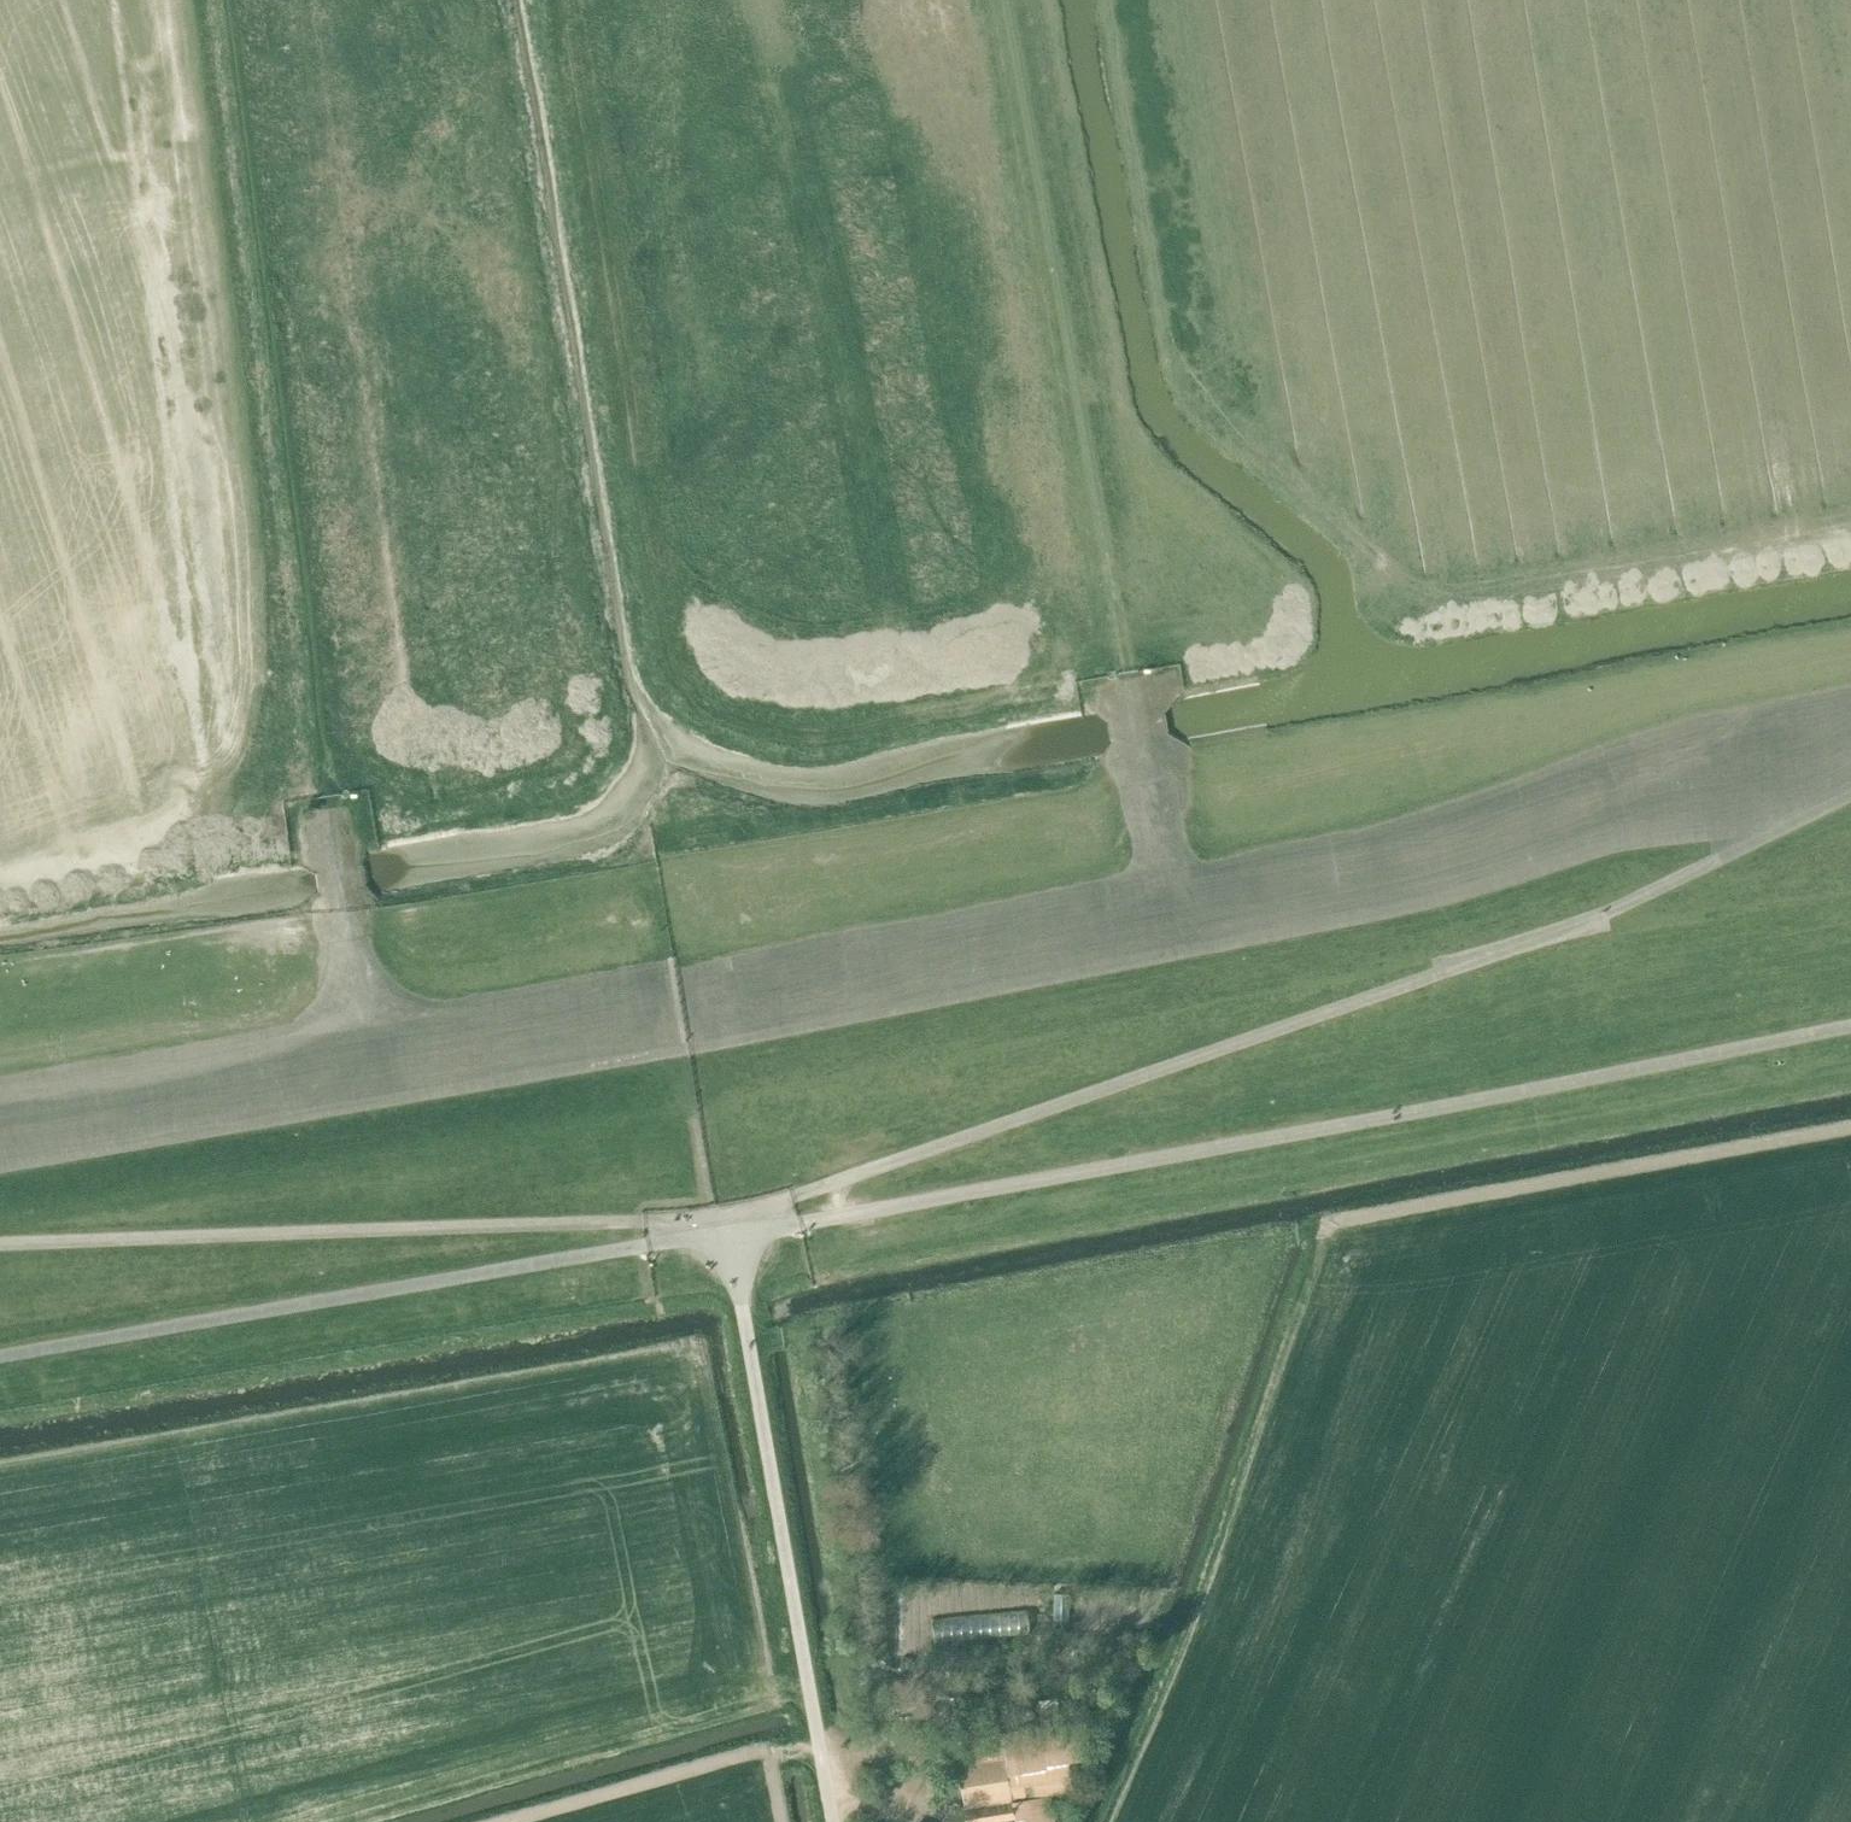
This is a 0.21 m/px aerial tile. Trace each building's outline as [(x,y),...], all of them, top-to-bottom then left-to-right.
[(1056,1585),(1056,1617),(1089,1618),(1089,1585),(1056,1585)] [(1031,1607),(937,1609),(938,1633),(1032,1631),(1031,1607)] [(1052,1792),(1072,1789),(1068,1759),(1091,1755),(1085,1715),(1002,1730),(1006,1757),(957,1766),(964,1805),(967,1821),(982,1821),(1015,1816),(1015,1818),(1011,1819),(1012,1821),(1058,1821),(1052,1792)]
